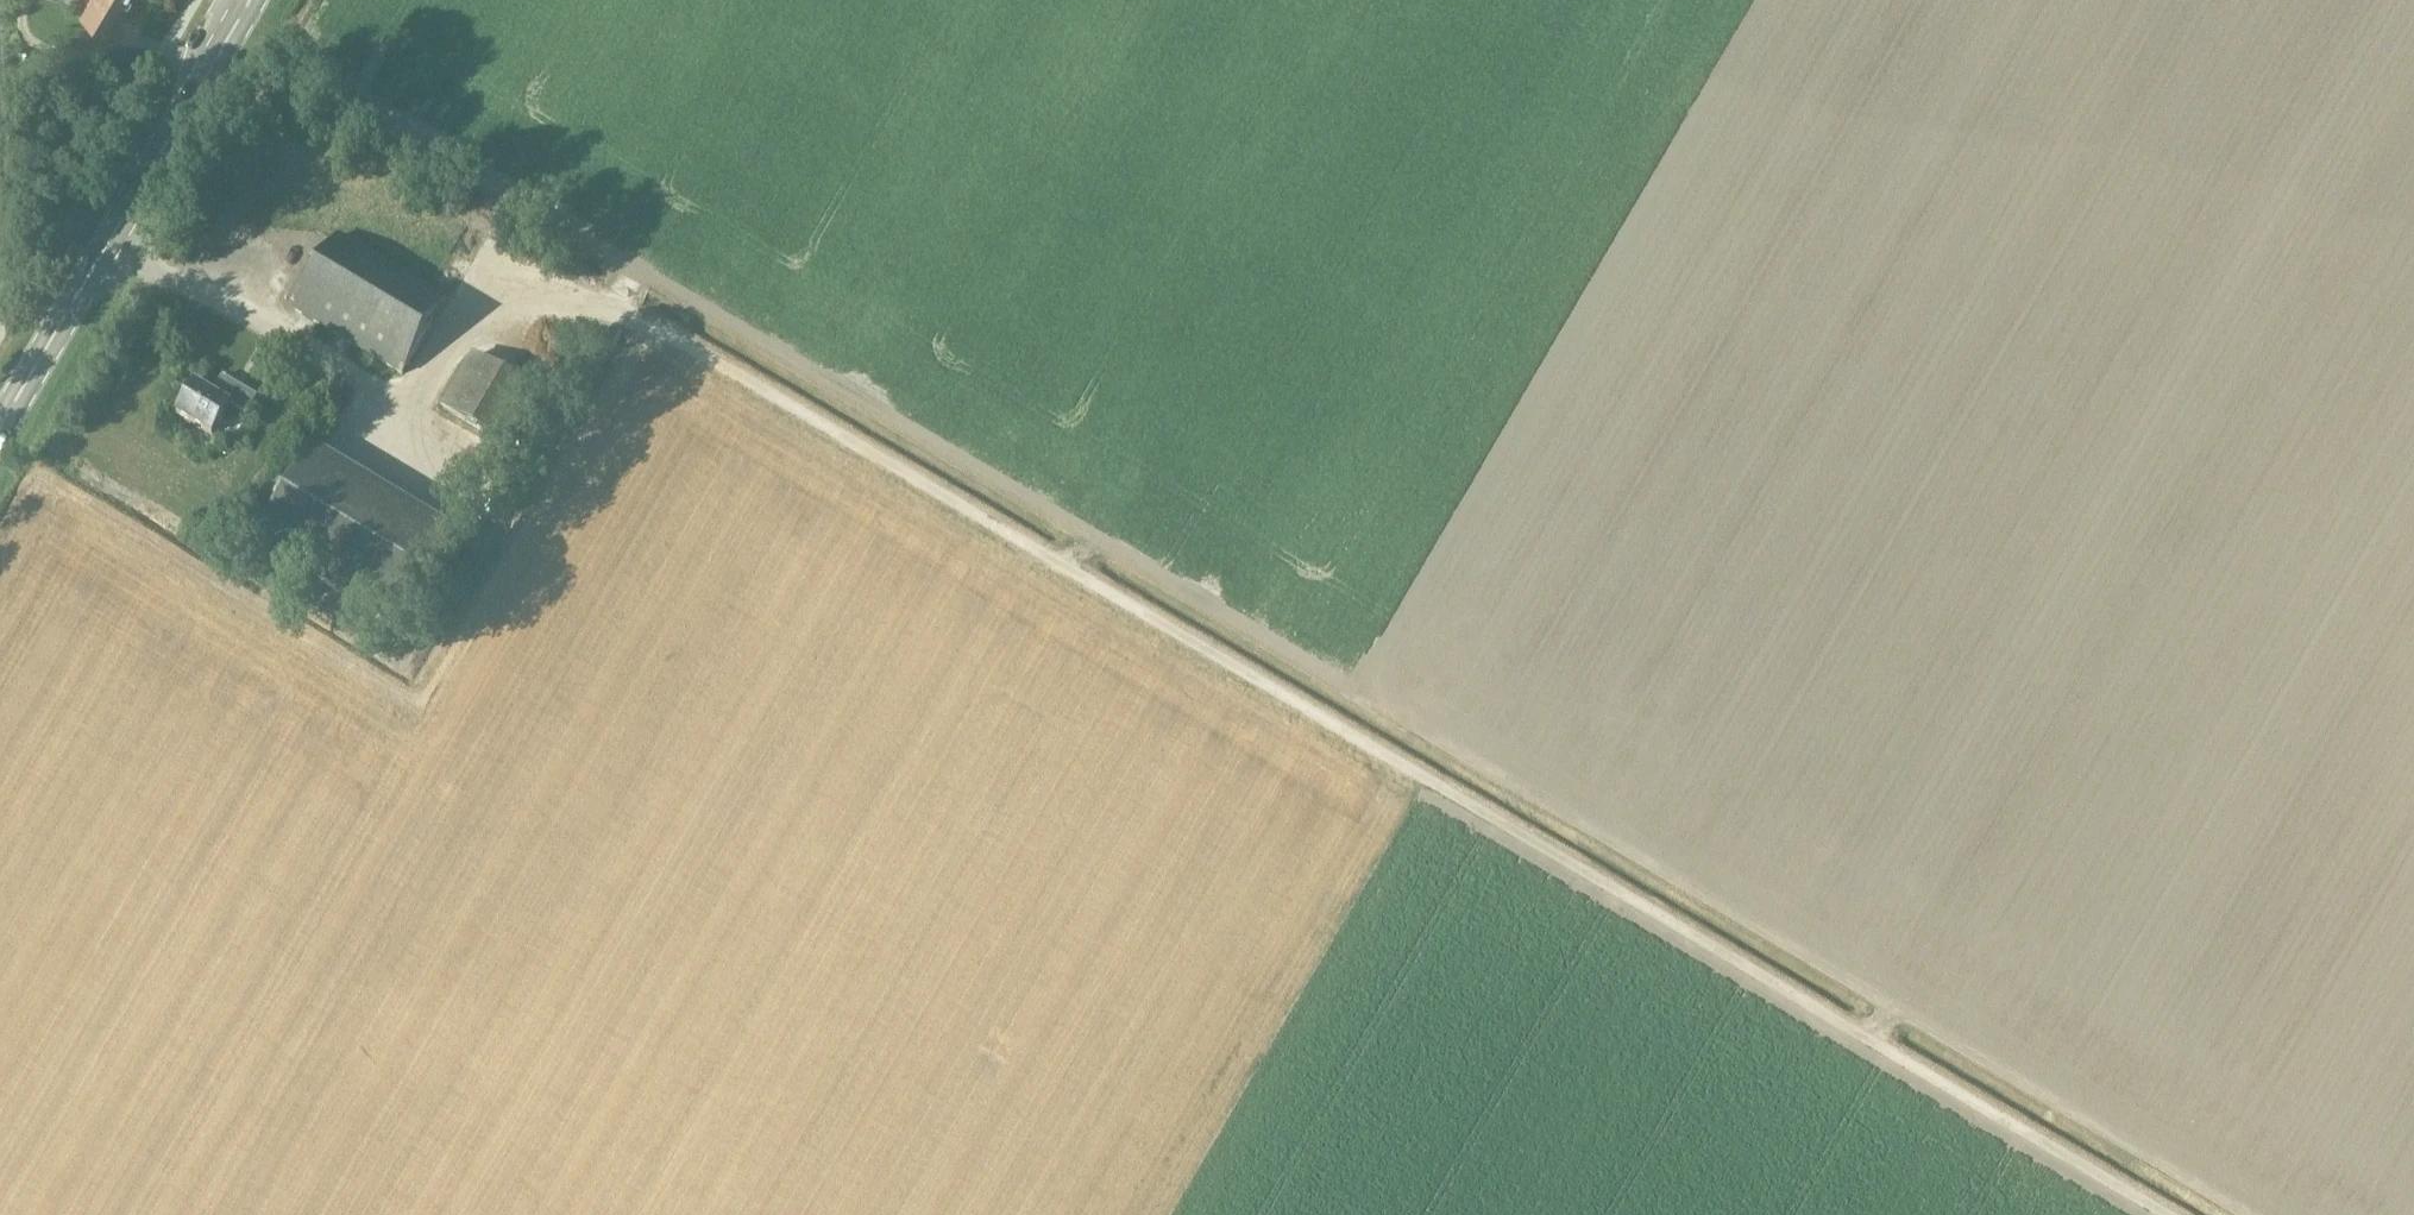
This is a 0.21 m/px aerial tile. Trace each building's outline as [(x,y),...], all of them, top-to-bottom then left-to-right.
[(124,0),(89,0),(80,14),(106,29),(124,0)] [(98,112),(103,102),(97,98),(92,109),(98,112)] [(402,373),(446,300),(339,235),(295,309),(402,373)] [(507,446),(538,393),(515,379),(514,381),(496,370),(497,369),(474,355),(443,408),(466,421),(467,420),(485,430),(484,432),(507,446)] [(195,383),(176,414),(212,435),(230,405),(246,415),(257,397),(223,376),(212,393),(195,383)] [(257,542),(399,627),(455,534),(313,449),(291,486),(278,478),(267,498),(279,505),(257,542)]
